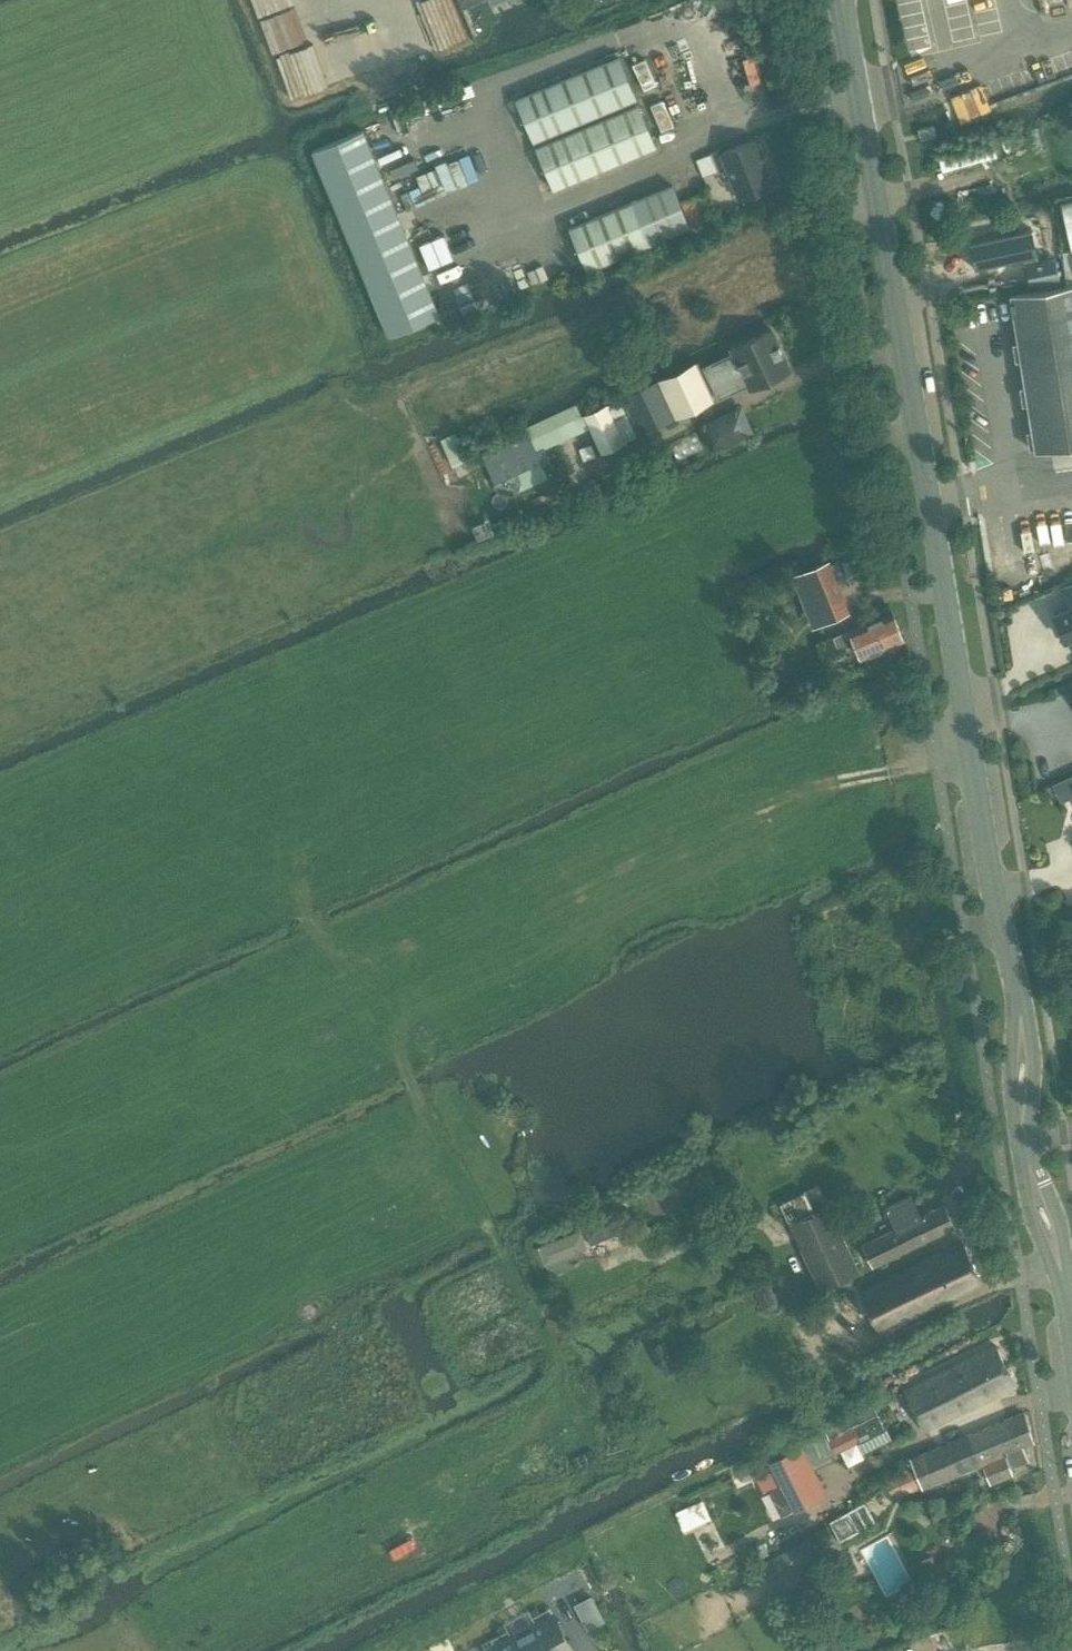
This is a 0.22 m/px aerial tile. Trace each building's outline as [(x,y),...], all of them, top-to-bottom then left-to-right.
[(619,57),(516,99),(533,141),(637,98),(619,57)] [(536,147),(553,189),(656,146),(639,105),(536,147)] [(917,129),(920,139),(936,135),(933,125),(917,129)] [(363,129),(313,150),(389,336),(440,315),(363,129)] [(722,152),(740,199),(773,186),(754,139),(722,152)] [(569,228),(586,269),(690,226),(673,184),(569,228)] [(1062,250),(1066,284),(1009,294),(1009,295),(1034,452),(1071,446),(1071,201),(1061,204),(1071,248),(1062,250)] [(1031,228),(969,241),(975,268),(1037,255),(1031,228)] [(1031,285),(1060,278),(1055,257),(1026,264),(1031,285)] [(731,353),(702,367),(718,399),(752,383),(753,386),(787,371),(769,329),(741,342),(728,348),(731,353)] [(622,399),(639,435),(639,436),(714,401),(696,363),(658,381),(658,382),(622,399)] [(521,439),(483,456),(494,483),(497,490),(497,491),(498,492),(499,492),(500,493),(501,494),(502,494),(503,495),(504,495),(505,496),(506,496),(507,496),(508,496),(510,496),(511,496),(512,496),(513,495),(514,495),(515,494),(516,493),(517,493),(518,492),(518,491),(519,490),(520,489),(520,488),(547,476),(541,463),(536,451),(589,428),(601,453),(636,437),(619,400),(609,405),(584,416),(582,417),(577,406),(577,405),(523,428),(524,429),(527,437),(521,439)] [(711,451),(754,432),(741,404),(699,424),(711,451)] [(441,439),(449,459),(464,453),(456,433),(441,439)] [(826,566),(801,576),(816,617),(842,607),(826,566)] [(1068,602),(1070,606),(1055,613),(1066,640),(1071,637),(1071,600),(1068,602)] [(892,612),(834,637),(839,649),(856,643),(862,656),(902,639),(904,638),(901,630),(894,612),(892,612)] [(781,652),(767,659),(771,669),(786,662),(781,652)] [(1053,784),(1044,788),(1047,796),(1057,792),(1053,784)] [(820,1289),(858,1271),(817,1185),(779,1203),(820,1289)] [(919,1215),(912,1202),(909,1196),(885,1208),(895,1228),(862,1244),(874,1265),(925,1240),(932,1257),(860,1292),(880,1330),(981,1282),(962,1243),(941,1253),(933,1236),(955,1226),(944,1203),(919,1215)] [(590,1245),(612,1236),(607,1222),(584,1232),(590,1245)] [(581,1230),(537,1247),(544,1264),(545,1264),(568,1255),(588,1247),(581,1230)] [(926,1430),(1015,1384),(994,1345),(903,1388),(926,1430)] [(835,1424),(826,1429),(827,1431),(831,1438),(844,1431),(853,1426),(861,1441),(885,1429),(873,1405),(839,1422),(839,1423),(835,1425),(835,1424)] [(1023,1413),(912,1457),(915,1462),(925,1487),(983,1463),(990,1483),(1012,1473),(1010,1467),(1029,1461),(1023,1445),(1033,1441),(1023,1413)] [(827,1431),(752,1470),(755,1476),(764,1494),(777,1519),(793,1511),(821,1497),(806,1467),(811,1464),(837,1451),(831,1438),(827,1431)] [(836,1442),(843,1457),(861,1448),(853,1433),(836,1442)] [(674,1511),(682,1530),(709,1517),(701,1499),(674,1511)] [(866,1501),(830,1522),(841,1542),(877,1521),(866,1501)] [(781,1531),(788,1544),(811,1532),(805,1519),(781,1531)] [(818,1539),(830,1532),(827,1527),(815,1533),(818,1539)] [(760,1563),(769,1580),(818,1553),(810,1537),(760,1563)] [(763,1542),(751,1548),(757,1558),(768,1553),(763,1542)] [(932,1554),(910,1562),(916,1578),(937,1570),(932,1554)] [(604,1619),(591,1596),(575,1604),(588,1628),(604,1619)] [(569,1643),(554,1616),(495,1647),(497,1650),(554,1650),(569,1643)]
